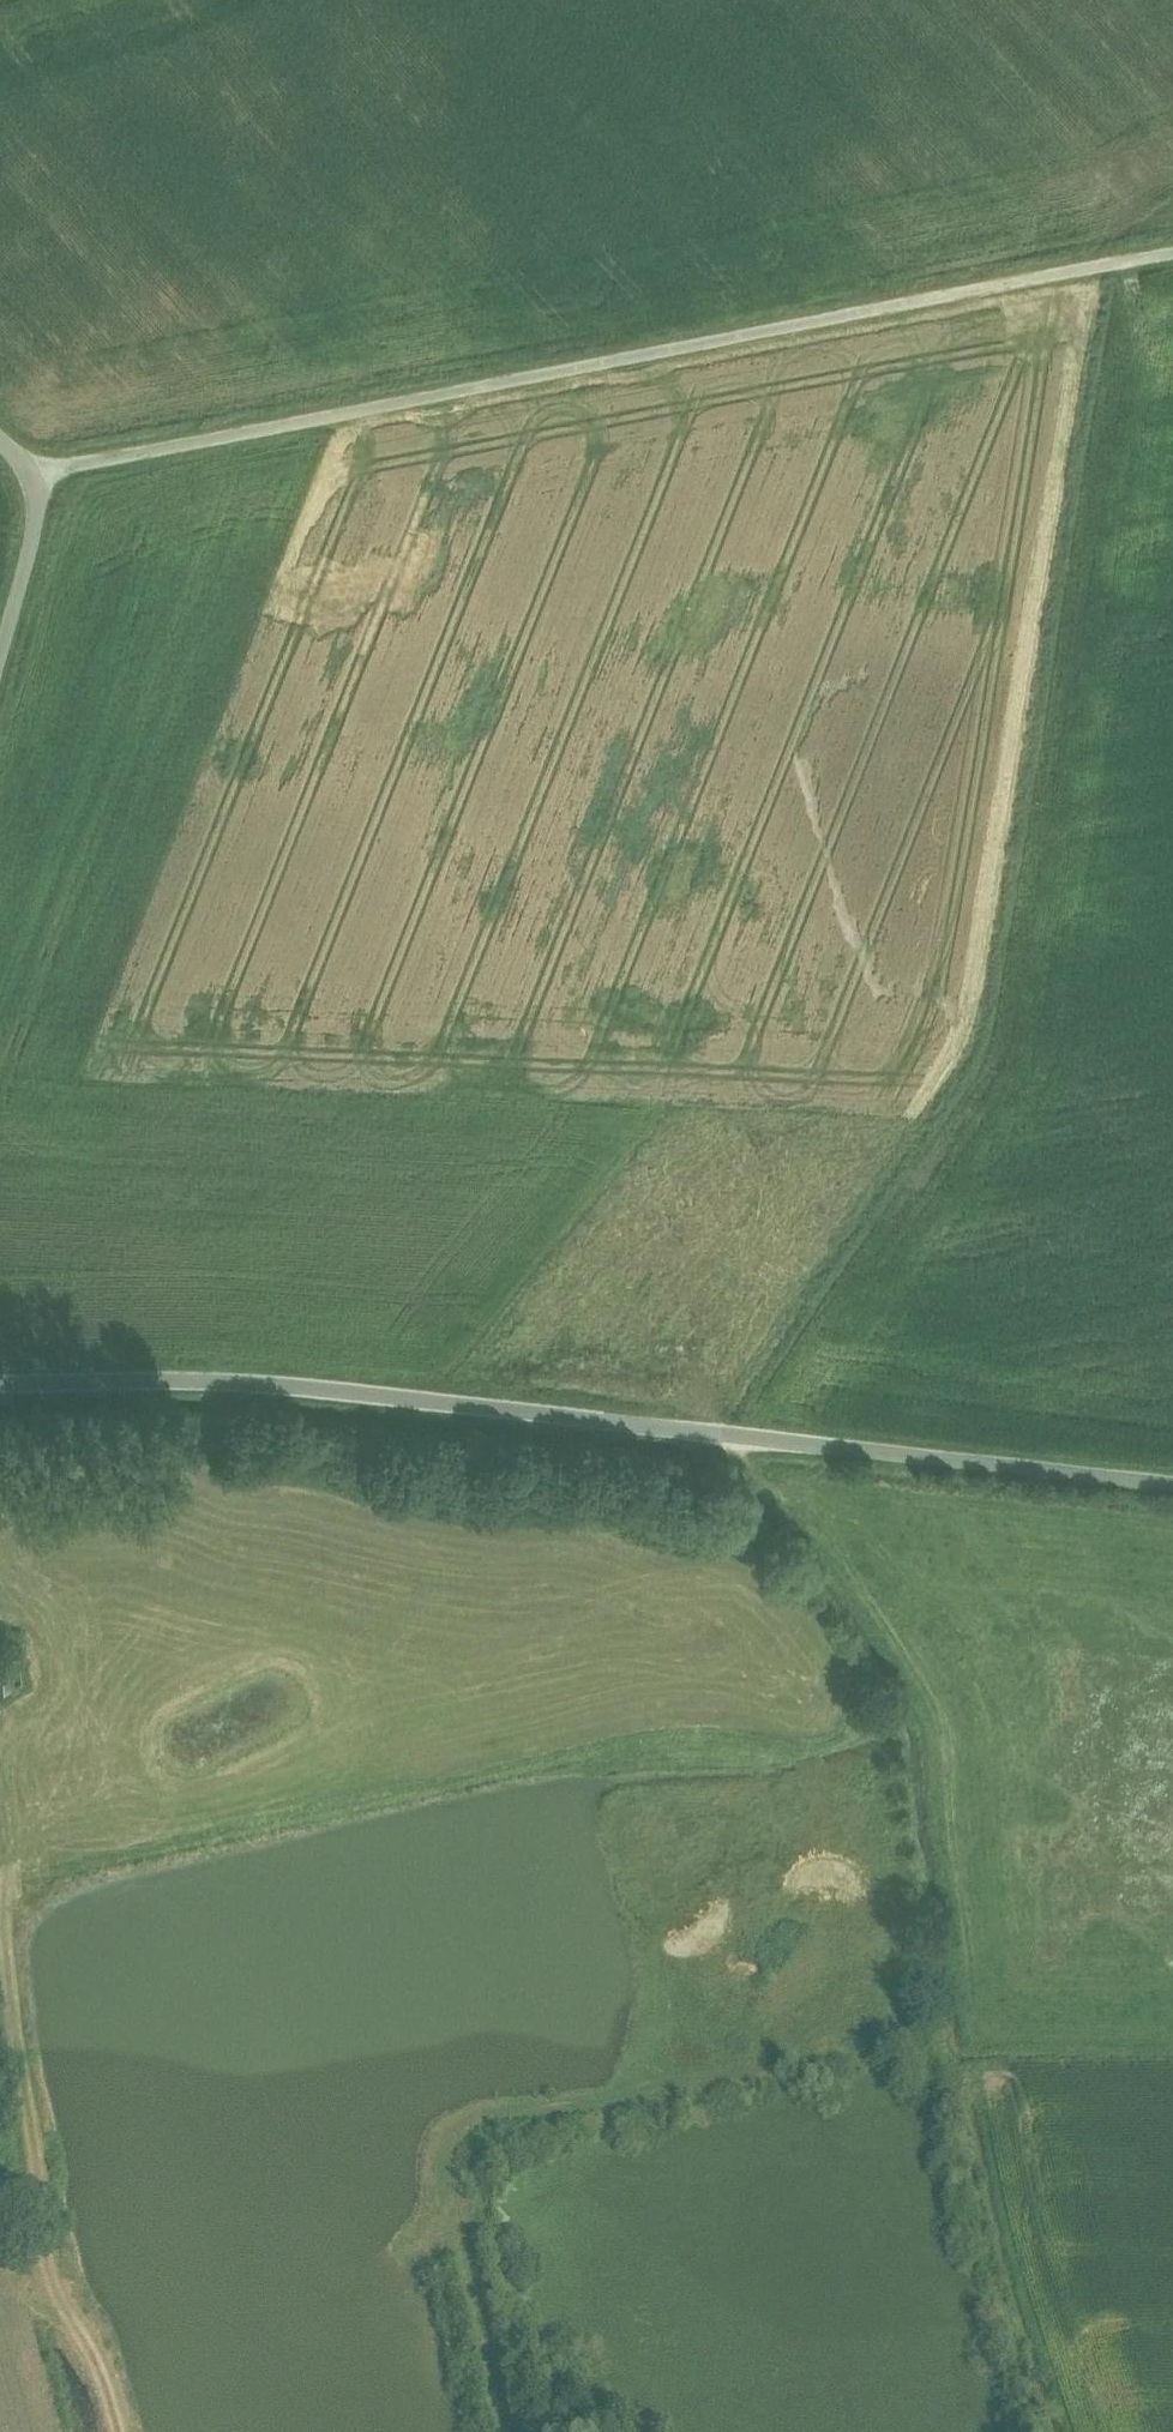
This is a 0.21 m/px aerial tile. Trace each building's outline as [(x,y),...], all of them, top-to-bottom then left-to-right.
[(0,1644),(0,1682),(22,1679),(17,1642),(0,1644)]
